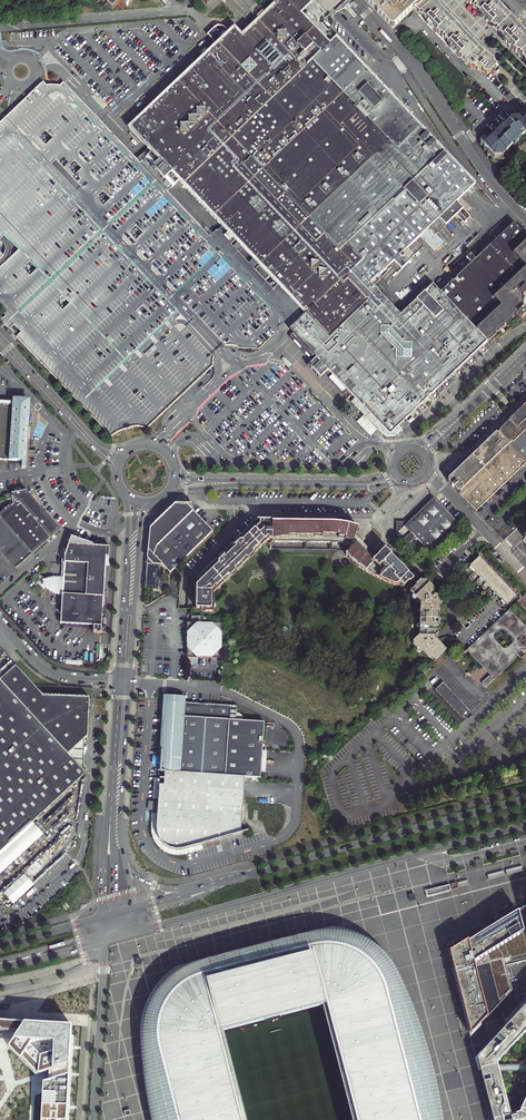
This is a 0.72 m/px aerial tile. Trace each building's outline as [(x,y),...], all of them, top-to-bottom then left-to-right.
[(25,0),(34,10),(42,3),(40,0),(26,0),(25,0)] [(111,1),(109,3),(114,9),(124,0),(111,0),(111,1)] [(445,151),(356,57),(337,37),(329,46),(314,30),(305,21),(299,14),(314,0),(280,0),(277,3),(263,16),(243,35),(235,27),(225,38),(219,43),(207,55),(130,128),(149,149),(153,152),(145,160),(148,162),(157,172),(160,175),(173,189),(180,181),(184,184),(223,226),(231,234),(236,240),(237,241),(238,242),(242,246),(246,251),(254,259),(259,264),(272,278),(280,286),(297,304),(303,310),(306,314),(292,326),(292,335),(305,349),(311,355),(315,351),(319,355),(310,364),(316,370),(322,377),(327,372),(331,368),(358,397),(354,401),(388,436),(400,436),(401,435),(397,430),(438,392),(445,386),(466,366),(489,344),(476,330),(503,305),(495,297),(525,268),(525,264),(515,253),(525,242),(525,239),(512,225),(477,258),(472,252),(467,257),(473,263),(441,293),(433,285),(409,307),(401,315),(371,284),(378,277),(380,276),(390,266),(397,275),(410,262),(402,254),(407,250),(419,238),(427,230),(436,222),(476,184),(450,156),(445,151)] [(418,15),(431,3),(428,0),(364,0),(392,30),(393,29),(400,22),(413,10),(418,15)] [(502,39),(501,39),(504,42),(504,43),(507,46),(508,45),(513,51),(516,54),(525,63),(525,64),(525,34),(525,33),(521,29),(516,24),(516,25),(509,18),(505,13),(503,10),(497,4),(493,0),(464,0),(467,3),(468,3),(478,14),(479,15),(481,18),(481,19),(486,24),(487,24),(490,27),(495,31),(502,39)] [(489,74),(491,72),(494,75),(498,71),(499,71),(499,70),(493,63),(491,61),(491,60),(489,58),(488,58),(485,55),(484,55),(477,48),(473,43),(473,42),(470,39),(471,38),(466,33),(465,34),(462,30),(461,31),(450,19),(451,19),(448,15),(448,14),(443,9),(442,10),(439,6),(438,7),(433,1),(431,3),(418,15),(427,25),(432,31),(433,31),(450,49),(449,50),(454,55),(455,54),(458,58),(459,57),(463,61),(470,69),(489,74)] [(337,37),(323,22),(314,30),(329,46),(337,37)] [(96,64),(103,59),(97,52),(91,58),(96,64)] [(0,124),(0,322),(18,342),(111,438),(121,431),(122,430),(130,427),(139,426),(148,428),(211,368),(214,365),(214,357),(216,356),(222,351),(227,347),(234,347),(261,350),(283,329),(303,310),(297,304),(280,286),(275,291),(267,282),(272,278),(259,264),(254,259),(250,263),(237,250),(242,246),(238,242),(234,247),(231,244),(236,240),(231,234),(223,226),(212,237),(211,237),(169,193),(157,180),(155,178),(138,160),(66,83),(62,86),(60,84),(54,84),(50,85),(48,86),(45,82),(13,112),(4,121),(0,124)] [(480,146),(484,146),(484,151),(488,152),(488,157),(491,157),(491,159),(492,160),(492,161),(493,162),(501,163),(501,159),(505,159),(505,156),(509,156),(509,152),(513,152),(513,148),(511,148),(514,145),(515,146),(520,142),(519,141),(520,140),(521,139),(522,138),(523,138),(523,136),(525,134),(525,135),(525,119),(522,115),(518,119),(511,118),(510,119),(506,123),(505,121),(501,125),(503,126),(499,129),(500,131),(498,131),(496,133),(493,133),(485,132),(484,136),(482,136),(481,138),(480,146)] [(157,180),(169,193),(173,189),(160,175),(157,172),(148,162),(145,160),(153,152),(149,149),(140,158),(138,160),(155,178),(157,180)] [(515,253),(525,264),(525,242),(515,253)] [(489,344),(494,340),(497,337),(520,316),(524,321),(525,319),(525,311),(525,310),(525,303),(525,299),(525,298),(525,268),(495,297),(503,305),(476,330),(489,344)] [(331,368),(327,372),(354,401),(358,397),(331,368)] [(6,461),(25,462),(27,423),(28,410),(29,399),(22,398),(11,398),(11,401),(6,399),(6,401),(0,401),(0,460),(6,461)] [(499,430),(500,431),(499,433),(525,461),(525,404),(499,430)] [(525,463),(525,461),(499,433),(497,434),(496,433),(448,480),(449,481),(448,482),(476,511),(525,463)] [(60,531),(33,501),(25,490),(2,495),(0,495),(0,501),(7,500),(8,505),(6,507),(7,508),(0,514),(0,553),(15,570),(60,531)] [(396,534),(416,554),(424,546),(431,554),(460,525),(434,498),(409,522),(402,522),(399,524),(396,527),(396,534)] [(171,573),(176,566),(213,531),(186,504),(175,504),(171,508),(150,528),(147,564),(160,565),(162,564),(171,573)] [(354,563),(359,567),(365,571),(377,578),(396,586),(397,585),(400,585),(402,588),(408,582),(413,578),(385,549),(384,550),(381,549),(375,552),(374,552),(372,552),(370,551),(356,537),(360,527),(353,525),(346,524),(344,523),(340,523),(333,522),(316,522),(293,522),(274,521),(274,520),(273,520),(258,520),(258,527),(243,541),(240,542),(238,544),(235,547),(236,549),(227,557),(226,556),(221,561),(220,563),(220,564),(193,591),(195,594),(195,609),(206,609),(205,612),(215,612),(215,608),(217,608),(217,602),(215,603),(215,592),(217,592),(271,540),(274,540),(274,541),(335,542),(339,542),(352,546),(351,551),(346,554),(354,563)] [(101,547),(87,542),(71,537),(67,557),(65,576),(64,595),(63,605),(62,624),(96,626),(95,634),(102,634),(107,566),(111,565),(111,561),(111,548),(104,547),(101,547)] [(507,604),(517,595),(512,590),(480,556),(471,565),(507,604)] [(159,577),(160,565),(147,564),(144,604),(147,606),(168,594),(168,585),(161,584),(162,578),(159,577)] [(61,595),(64,595),(65,576),(62,576),(51,578),(47,579),(46,588),(50,590),(61,595)] [(46,588),(47,579),(40,578),(40,581),(36,584),(42,592),(46,588)] [(447,649),(438,639),(436,637),(434,637),(434,634),(436,634),(438,632),(439,604),(441,603),(442,602),(442,598),(441,596),(437,596),(436,597),(433,594),(433,589),(423,580),(409,593),(421,605),(420,635),(414,640),(430,658),(431,657),(434,661),(447,649)] [(518,604),(525,613),(525,612),(518,604)] [(510,609),(506,613),(468,649),(480,663),(478,665),(475,662),(465,672),(476,684),(488,673),(490,675),(483,681),(482,682),(482,683),(483,684),(484,686),(485,686),(486,686),(487,686),(516,658),(517,656),(517,655),(516,654),(521,649),(522,650),(524,651),(525,650),(525,649),(525,626),(510,609)] [(222,623),(188,622),(188,647),(188,657),(222,657),(222,623)] [(18,666),(13,661),(0,673),(0,682),(18,666)] [(38,784),(59,765),(70,754),(86,740),(89,737),(91,698),(45,696),(18,666),(0,682),(0,819),(38,784)] [(166,772),(245,778),(260,779),(261,768),(263,751),(265,723),(245,721),(237,721),(238,713),(238,707),(184,703),(184,699),(175,698),(175,697),(166,696),(162,757),(161,765),(161,771),(166,772)] [(70,754),(84,770),(86,740),(70,754)] [(70,754),(59,765),(77,783),(88,773),(84,770),(70,754)] [(55,804),(77,783),(59,765),(38,784),(55,804)] [(245,778),(166,772),(165,786),(160,785),(159,802),(158,811),(157,827),(158,834),(161,840),(165,845),(170,848),(177,850),(183,849),(219,839),(241,833),(245,778)] [(38,784),(0,819),(0,854),(55,804),(38,784)] [(159,802),(153,801),(148,801),(147,811),(153,811),(158,811),(159,802)] [(153,811),(152,823),(152,827),(153,836),(155,841),(159,847),(167,853),(176,855),(182,855),(187,854),(221,845),(219,839),(183,849),(177,850),(170,848),(165,845),(161,840),(158,834),(157,827),(158,811),(153,811)] [(522,866),(505,870),(507,875),(523,871),(522,866)] [(503,871),(487,875),(489,880),(505,876),(503,871)] [(467,880),(451,884),(453,889),(456,889),(469,885),(467,880)] [(449,885),(433,889),(434,894),(451,890),(449,885)] [(449,952),(471,1035),(480,1025),(487,1017),(512,990),(509,978),(506,967),(506,966),(522,962),(525,960),(525,905),(515,912),(494,924),(467,941),(449,952)] [(187,967),(176,974),(171,978),(162,986),(158,993),(153,1002),(153,1001),(148,1014),(145,1028),(145,1043),(147,1065),(150,1088),(153,1109),(156,1119),(245,1119),(224,1033),(326,1008),(353,1119),(438,1119),(438,1117),(434,1096),(430,1076),(424,1054),(409,1009),(395,978),(387,964),(378,953),(370,947),(361,940),(350,936),(335,933),(321,933),(322,936),(307,939),(202,966),(189,971),(187,967)] [(480,1054),(476,1058),(478,1065),(484,1090),(486,1098),(491,1119),(525,1119),(525,1095),(518,1114),(509,1116),(497,1073),(525,1073),(525,1067),(496,1067),(495,1065),(525,1031),(525,1005),(480,1054)] [(0,1021),(0,1031),(10,1031),(17,1032),(8,1045),(35,1073),(49,1069),(48,1079),(43,1081),(41,1119),(66,1119),(72,1026),(15,1022),(0,1021)]
